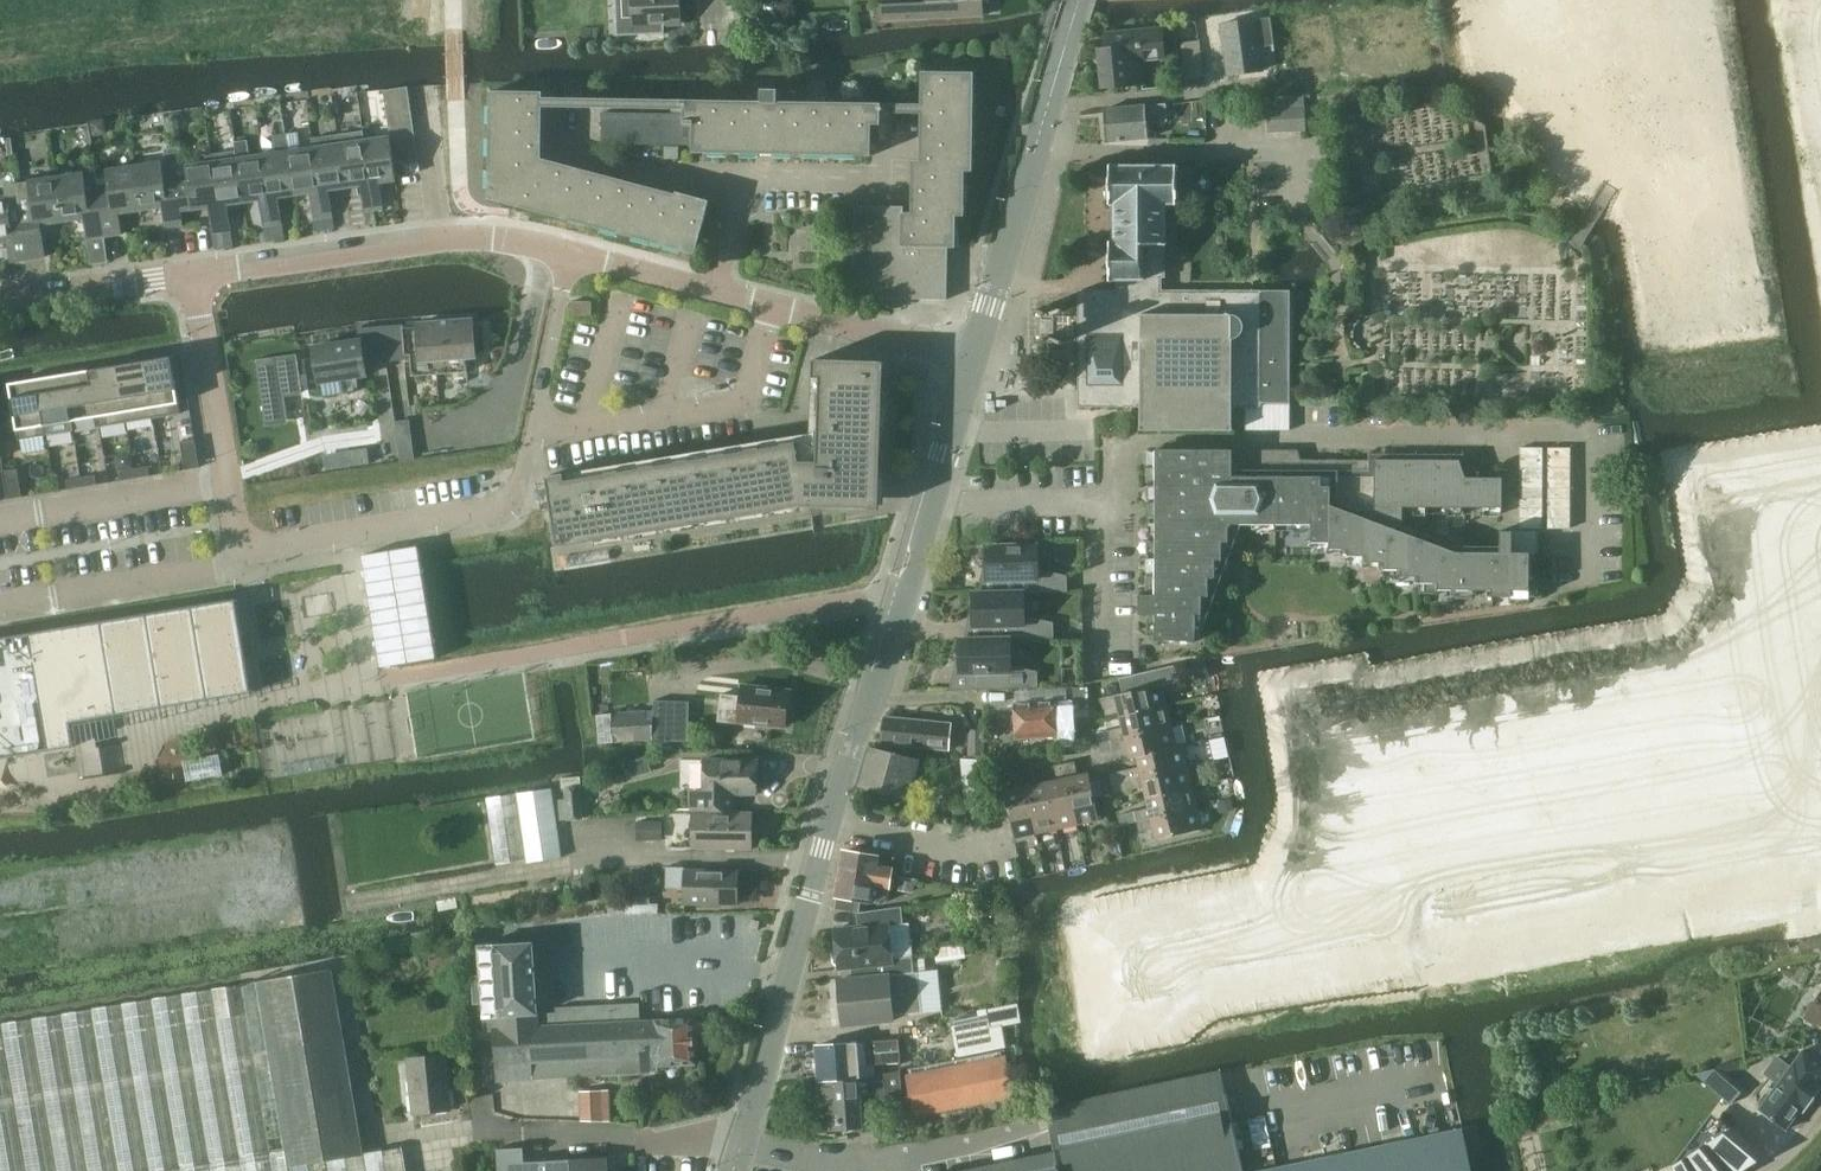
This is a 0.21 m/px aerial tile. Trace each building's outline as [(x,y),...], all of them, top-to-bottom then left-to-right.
[(617,35),(665,33),(665,24),(682,23),(681,0),(616,0),(617,35)] [(986,0),(927,0),(927,3),(878,5),(879,23),(929,21),(929,18),(982,16),(982,0),(986,0)] [(1275,48),(1271,21),(1271,19),(1221,25),(1228,75),(1264,70),(1261,50),(1275,48)] [(1105,47),(1098,49),(1102,88),(1144,86),(1142,63),(1165,59),(1163,28),(1103,34),(1105,47)] [(976,74),(924,71),(923,104),(883,104),(883,103),(779,101),(779,89),(762,88),(762,101),(673,100),(546,97),(546,94),(494,91),(491,199),(694,253),(710,200),(698,196),(697,198),(544,158),(546,106),(673,108),(673,113),(602,112),(602,144),(693,145),(693,152),(870,154),(871,121),(882,121),(883,113),(922,114),(921,168),(913,168),(911,211),(902,211),(902,205),(855,205),(854,292),(902,294),(902,298),(949,299),(951,249),(960,248),(961,218),(969,217),(970,172),(976,172),(976,74)] [(408,88),(384,91),(386,103),(410,99),(408,88)] [(410,99),(386,103),(388,115),(412,111),(410,99)] [(1147,124),(1167,122),(1165,105),(1104,111),(1107,143),(1148,139),(1147,124)] [(1267,109),(1268,133),(1306,131),(1305,107),(1267,109)] [(412,111),(388,115),(389,127),(413,124),(412,111)] [(104,121),(91,123),(93,136),(100,135),(105,129),(104,121)] [(413,124),(389,127),(391,138),(391,139),(415,136),(413,124)] [(364,132),(339,136),(347,190),(362,188),(366,213),(376,212),(366,142),(364,132)] [(300,134),(287,136),(296,197),(311,195),(315,221),(324,219),(314,148),(302,150),(300,134)] [(276,154),(263,156),(274,227),(282,225),(278,200),(296,197),(287,136),(274,138),(276,154)] [(339,136),(312,139),(314,148),(324,219),(333,218),(329,193),(347,190),(339,136)] [(415,136),(391,139),(393,151),(417,148),(415,136)] [(391,138),(366,142),(376,212),(384,210),(381,186),(395,184),(398,183),(397,178),(395,164),(393,151),(391,139),(391,138)] [(248,140),(234,142),(236,150),(244,204),(260,202),(264,228),(274,227),(263,156),(250,158),(248,140)] [(180,148),(172,149),(182,214),(209,210),(213,236),(222,234),(212,163),(188,167),(187,162),(182,163),(180,148)] [(417,148),(393,151),(395,164),(419,160),(417,148)] [(162,162),(133,166),(140,212),(162,208),(165,228),(183,226),(182,214),(172,149),(166,150),(168,165),(162,166),(162,162)] [(236,150),(210,154),(212,163),(222,234),(231,233),(227,207),(244,204),(236,150)] [(419,162),(405,164),(406,174),(420,171),(419,162)] [(1104,287),(1080,287),(1080,305),(1080,389),(1080,399),(1080,405),(1080,408),(1133,408),(1140,408),(1141,408),(1141,430),(1234,430),(1234,407),(1247,407),(1247,430),(1269,430),(1290,430),(1290,401),(1290,394),(1290,376),(1290,366),(1291,294),(1269,294),(1262,294),(1261,291),(1258,290),(1161,290),(1161,279),(1165,278),(1165,255),(1165,204),(1169,204),(1178,204),(1180,193),(1191,193),(1191,169),(1175,169),(1175,165),(1111,165),(1111,203),(1116,203),(1116,243),(1110,243),(1110,255),(1110,278),(1118,278),(1118,287),(1104,287)] [(105,174),(94,176),(107,263),(108,263),(104,236),(118,234),(116,215),(140,212),(133,166),(105,170),(105,174)] [(90,265),(91,265),(107,263),(94,176),(84,177),(84,173),(56,177),(62,223),(81,220),(84,239),(85,239),(90,265)] [(38,227),(62,223),(56,177),(27,181),(28,183),(13,185),(24,260),(43,257),(38,227)] [(8,263),(24,260),(13,185),(5,187),(6,196),(0,197),(0,244),(5,243),(8,263)] [(577,315),(595,315),(595,301),(577,301),(577,315)] [(400,323),(384,324),(384,325),(385,332),(386,353),(387,359),(403,358),(410,357),(412,374),(417,374),(467,370),(465,347),(475,346),(474,342),(472,319),(472,318),(417,322),(415,322),(415,324),(402,325),(402,323),(400,323)] [(316,355),(302,357),(306,382),(316,380),(340,376),(342,390),(356,388),(354,375),(364,373),(367,373),(365,361),(387,359),(386,353),(385,332),(384,325),(384,324),(361,326),(358,326),(360,338),(314,344),(316,355)] [(297,355),(257,361),(266,424),(285,421),(281,394),(302,391),(297,355)] [(181,413),(172,359),(171,357),(144,361),(153,417),(181,413)] [(880,509),(881,474),(884,362),(813,359),(810,454),(800,456),(797,442),(762,448),(762,449),(676,463),(578,479),(576,471),(546,476),(558,547),(801,507),(880,509)] [(126,422),(153,417),(144,361),(117,366),(126,422)] [(100,426),(126,422),(117,366),(90,370),(98,417),(100,426)] [(71,421),(98,417),(90,370),(64,374),(71,421)] [(64,374),(37,379),(46,435),(73,431),(71,421),(64,374)] [(46,435),(37,379),(9,384),(10,386),(19,440),(46,435)] [(409,420),(395,422),(400,461),(414,460),(409,420)] [(199,467),(195,439),(181,442),(186,470),(199,467)] [(381,443),(367,445),(369,459),(383,457),(381,443)] [(1436,582),(1438,588),(1489,587),(1489,595),(1511,595),(1513,590),(1529,590),(1529,551),(1513,551),(1513,530),(1499,530),(1501,551),(1457,550),(1404,529),(1405,505),(1504,506),(1504,478),(1470,478),(1462,459),(1303,458),(1304,448),(1214,447),(1197,448),(1158,448),(1157,593),(1140,593),(1140,614),(1154,614),(1154,639),(1194,639),(1194,614),(1201,614),(1201,597),(1207,596),(1207,579),(1212,579),(1213,560),(1221,560),(1221,542),(1228,542),(1228,526),(1311,525),(1312,542),(1328,542),(1330,548),(1347,548),(1348,555),(1367,555),(1367,562),(1383,562),(1384,569),(1401,568),(1401,575),(1419,575),(1419,582),(1436,582)] [(1520,528),(1531,528),(1542,528),(1542,448),(1520,448),(1520,528)] [(1548,529),(1570,529),(1570,448),(1548,448),(1548,529)] [(148,466),(134,469),(136,478),(150,476),(148,466)] [(22,497),(17,469),(4,471),(8,499),(22,497)] [(136,478),(134,469),(120,471),(122,480),(136,478)] [(95,475),(81,477),(82,487),(97,485),(95,475)] [(68,489),(82,487),(81,477),(67,480),(68,489)] [(998,581),(998,591),(998,592),(1024,591),(1024,592),(1067,591),(1067,574),(1038,568),(1038,544),(986,545),(987,578),(998,578),(998,581)] [(420,547),(364,556),(382,668),(439,658),(420,547)] [(1025,614),(1024,592),(1024,591),(998,592),(998,591),(972,591),(973,625),(984,625),(984,637),(984,638),(1011,637),(1011,638),(1053,637),(1053,620),(1025,614)] [(0,637),(0,758),(75,745),(71,721),(252,690),(236,597),(0,637)] [(1037,669),(1011,664),(1011,638),(1011,637),(984,638),(984,637),(963,638),(958,638),(958,655),(959,674),(970,674),(970,688),(1037,686),(1037,669)] [(1161,703),(1156,685),(1173,681),(1179,680),(1175,665),(1120,678),(1123,693),(1101,698),(1104,709),(1118,706),(1120,713),(1120,716),(1162,707),(1161,703)] [(721,717),(786,724),(790,687),(744,682),(743,693),(724,691),(721,717)] [(1089,687),(1073,688),(1075,717),(1090,716),(1089,687)] [(656,697),(655,717),(655,738),(689,736),(691,699),(656,697)] [(1070,700),(1014,703),(1016,737),(1056,735),(1057,752),(1075,751),(1074,727),(1072,727),(1070,700)] [(1166,724),(1162,707),(1120,716),(1123,727),(1101,732),(1103,738),(1103,742),(1111,740),(1167,727),(1166,724)] [(647,708),(611,713),(613,742),(655,738),(655,717),(648,717),(647,708)] [(882,716),(881,719),(879,742),(904,746),(950,752),(954,722),(882,716)] [(1130,758),(1136,757),(1136,756),(1172,748),(1172,745),(1171,745),(1167,727),(1111,740),(1113,750),(1127,747),(1129,754),(1130,758)] [(984,758),(984,729),(968,730),(968,759),(981,758),(984,758)] [(1185,763),(1180,743),(1172,745),(1172,748),(1136,756),(1136,757),(1138,767),(1110,773),(1112,781),(1112,783),(1186,766),(1185,763)] [(860,784),(862,785),(902,795),(910,797),(920,758),(912,756),(878,747),(878,748),(870,745),(860,784)] [(190,777),(225,769),(220,749),(186,757),(190,777)] [(965,809),(977,808),(986,808),(981,758),(968,759),(961,760),(965,809)] [(690,808),(694,808),(733,809),(733,802),(734,795),(757,795),(757,760),(703,759),(703,764),(703,788),(690,789),(690,800),(690,808)] [(1077,771),(1075,761),(1065,763),(1067,773),(1077,771)] [(1057,775),(1067,773),(1065,763),(1055,765),(1057,775)] [(1190,783),(1186,766),(1112,783),(1115,793),(1143,787),(1145,794),(1146,797),(1191,787),(1190,783)] [(1035,780),(1033,770),(1023,772),(1025,782),(1035,780)] [(1025,782),(1023,772),(1013,774),(1015,784),(1025,782)] [(1089,773),(1068,777),(1078,824),(1099,820),(1089,773)] [(559,800),(560,821),(583,819),(579,786),(582,786),(581,776),(560,777),(560,780),(561,790),(565,789),(566,799),(559,800)] [(1047,782),(1057,829),(1078,824),(1068,777),(1047,782)] [(1047,782),(1026,786),(1036,833),(1057,829),(1047,782)] [(1026,786),(1005,791),(1015,838),(1017,837),(1018,841),(1035,837),(1034,833),(1036,833),(1026,786)] [(1196,806),(1191,787),(1146,797),(1148,808),(1118,815),(1120,823),(1121,825),(1137,821),(1197,808),(1196,806)] [(516,793),(486,798),(496,863),(526,858),(527,862),(544,860),(562,857),(552,788),(534,791),(516,793)] [(1231,798),(1218,800),(1220,811),(1233,808),(1231,800),(1231,798)] [(752,847),(753,809),(733,809),(694,808),(693,846),(752,847)] [(1197,808),(1137,821),(1139,832),(1153,828),(1156,839),(1202,828),(1197,808)] [(663,822),(635,822),(636,840),(664,840),(663,822)] [(838,895),(836,907),(859,912),(859,909),(861,897),(870,898),(888,901),(893,869),(877,866),(878,856),(845,851),(838,894),(838,895)] [(667,866),(666,888),(685,888),(684,901),(736,902),(737,869),(685,868),(685,867),(667,866)] [(899,876),(897,889),(911,891),(913,878),(899,876)] [(589,879),(572,881),(575,903),(593,900),(589,879)] [(334,886),(324,887),(326,901),(336,899),(334,886)] [(646,896),(623,896),(623,913),(650,913),(650,896),(646,896)] [(837,967),(853,966),(854,977),(913,972),(912,957),(910,942),(909,922),(903,922),(901,905),(859,909),(859,912),(860,925),(834,928),(836,948),(834,948),(832,950),(833,961),(836,963),(837,963),(837,967)] [(538,909),(526,910),(526,912),(528,926),(529,926),(541,925),(538,909)] [(482,971),(475,972),(478,1001),(489,1000),(491,1030),(495,1029),(499,1079),(500,1084),(502,1107),(577,1102),(575,1079),(576,1079),(609,1076),(644,1074),(643,1054),(640,1019),(638,999),(553,1006),(554,1010),(536,1011),(531,940),(480,944),(482,971)] [(934,949),(935,959),(965,955),(963,945),(934,949)] [(924,956),(912,957),(913,972),(918,972),(925,971),(924,956)] [(401,1145),(364,1152),(332,969),(245,984),(210,990),(0,1024),(0,1170),(406,1170),(401,1145)] [(922,1012),(918,972),(913,972),(854,977),(838,978),(840,1024),(892,1019),(892,1014),(922,1012)] [(692,1016),(640,1019),(643,1054),(657,1053),(658,1065),(694,1063),(693,1030),(692,1027),(692,1024),(692,1016)] [(1001,1016),(952,1025),(958,1056),(1007,1048),(1001,1016)] [(897,1038),(854,1041),(813,1045),(816,1081),(861,1077),(861,1076),(860,1067),(860,1065),(901,1061),(899,1038),(897,1038)] [(1773,1091),(1766,1092),(1759,1101),(1760,1108),(1759,1110),(1785,1130),(1801,1109),(1805,1111),(1820,1089),(1820,1082),(1819,1081),(1820,1077),(1820,1063),(1803,1050),(1773,1091)] [(906,1070),(911,1096),(915,1114),(1014,1094),(1010,1076),(1006,1058),(1003,1059),(1002,1051),(906,1070)] [(450,1109),(444,1055),(408,1060),(414,1113),(450,1109)] [(1708,1082),(1735,1096),(1742,1082),(1715,1068),(1708,1082)] [(816,1081),(818,1101),(863,1098),(863,1100),(899,1098),(898,1089),(901,1089),(899,1071),(861,1079),(861,1077),(816,1081)] [(1545,1095),(1561,1100),(1568,1079),(1551,1074),(1545,1095)] [(609,1089),(580,1091),(580,1120),(611,1121),(609,1089)] [(1227,1090),(1051,1127),(1055,1149),(950,1170),(1244,1170),(1227,1090)] [(863,1098),(818,1101),(820,1126),(865,1122),(863,1100),(863,1098)] [(1568,1104),(1533,1112),(1538,1134),(1573,1125),(1568,1104)] [(1464,1126),(1463,1126),(1251,1170),(1473,1170),(1464,1126)] [(1674,1164),(1676,1170),(1729,1170),(1728,1170),(1744,1160),(1719,1136),(1674,1164)] [(499,1170),(607,1170),(607,1157),(534,1161),(525,1161),(524,1147),(498,1148),(499,1170)]
